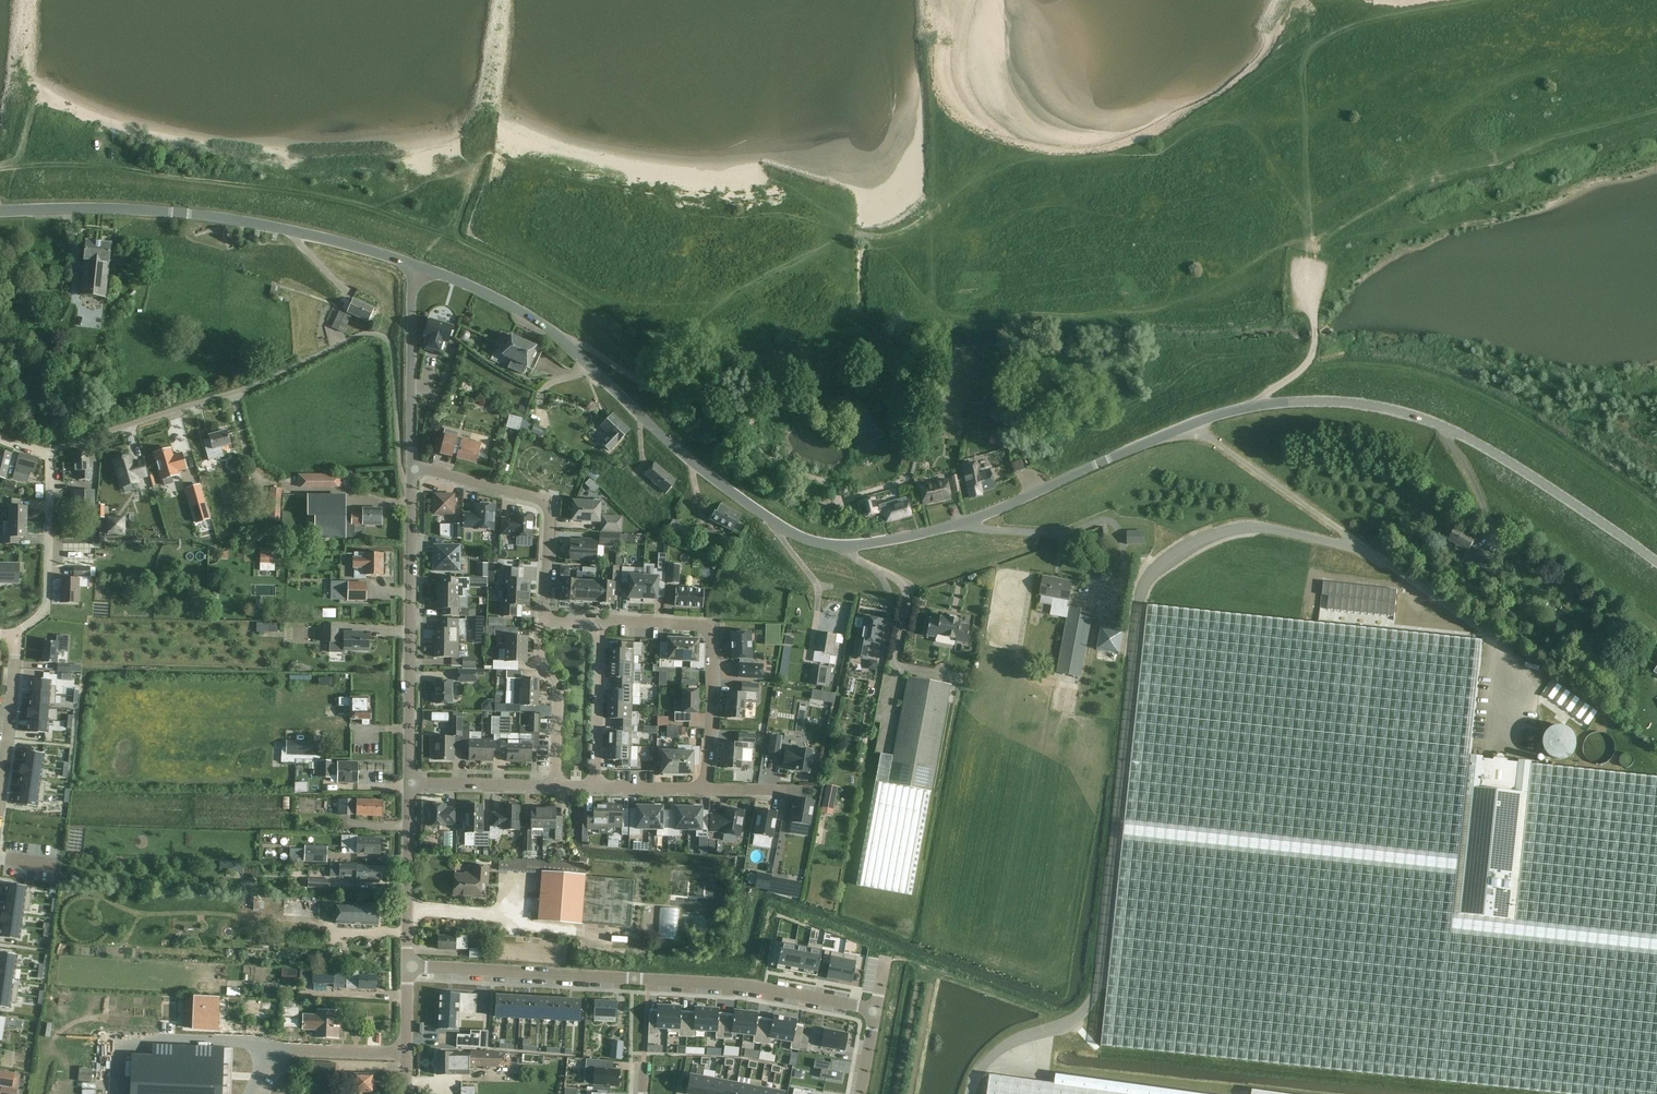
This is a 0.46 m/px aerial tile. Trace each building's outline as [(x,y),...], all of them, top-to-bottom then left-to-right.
[(80,295),(106,298),(109,263),(111,244),(86,241),(84,260),(80,295)] [(352,299),(347,312),(368,321),(374,309),(352,299)] [(344,333),(351,316),(339,311),(332,328),(344,333)] [(427,348),(439,351),(442,341),(448,343),(453,326),(430,319),(425,336),(430,337),(427,348)] [(526,366),(527,367),(536,347),(510,335),(510,337),(502,333),(498,343),(505,346),(501,355),(511,360),(508,368),(522,374),(526,366)] [(599,442),(609,451),(630,429),(613,413),(600,427),(607,434),(599,442)] [(510,414),(507,426),(520,429),(523,417),(510,414)] [(457,458),(475,463),(480,445),(461,440),(461,441),(456,440),(456,438),(458,432),(445,428),(443,436),(445,436),(440,454),(452,457),(452,454),(457,456),(457,458)] [(227,430),(225,431),(224,430),(218,431),(219,433),(209,435),(209,438),(203,440),(209,460),(224,456),(222,447),(231,445),(227,430)] [(155,454),(162,480),(178,475),(177,471),(186,469),(182,454),(172,456),(170,449),(155,454)] [(12,453),(0,450),(0,477),(5,479),(12,453)] [(79,471),(79,480),(91,480),(91,471),(89,471),(89,451),(75,451),(75,471),(79,471)] [(13,478),(27,482),(30,471),(35,472),(38,459),(20,454),(13,478)] [(132,463),(130,456),(114,461),(122,487),(138,482),(137,479),(146,476),(142,461),(132,463)] [(1023,460),(1015,463),(1018,471),(1026,467),(1023,460)] [(654,462),(644,475),(666,493),(676,480),(654,462)] [(976,462),(962,465),(970,498),(981,495),(980,492),(995,488),(990,469),(979,472),(976,462)] [(299,486),(342,487),(342,473),(299,473),(299,486)] [(951,475),(954,493),(960,492),(957,474),(951,475)] [(4,487),(14,490),(16,483),(6,480),(4,487)] [(924,505),(950,499),(946,480),(920,486),(924,505)] [(200,483),(187,487),(194,512),(207,508),(200,483)] [(93,504),(93,491),(75,491),(76,504),(93,504)] [(455,493),(433,493),(433,515),(455,515),(455,493)] [(344,537),(355,537),(355,526),(382,526),(382,508),(363,508),(362,513),(352,513),(352,516),(345,516),(345,496),(309,497),(309,517),(316,517),(316,537),(344,537)] [(886,521),(910,515),(906,498),(879,506),(880,508),(876,509),(873,498),(860,501),(864,517),(880,512),(881,516),(884,515),(886,521)] [(9,522),(27,522),(27,507),(20,507),(21,499),(1,499),(1,507),(10,507),(9,522)] [(599,503),(600,500),(590,499),(590,503),(573,502),(573,504),(572,504),(571,504),(570,504),(570,505),(569,506),(569,507),(569,508),(569,509),(570,509),(570,510),(571,511),(572,511),(573,511),(572,520),(599,521),(600,503),(599,503)] [(475,529),(493,530),(494,505),(476,504),(476,515),(473,515),(473,514),(464,514),(463,527),(475,528),(475,529)] [(711,519),(733,531),(740,515),(720,505),(716,512),(715,512),(711,519)] [(515,537),(531,538),(532,516),(516,515),(515,521),(512,520),(512,519),(502,519),(502,534),(515,535),(515,537)] [(601,532),(620,533),(622,533),(623,516),(602,515),(601,532)] [(109,518),(109,532),(123,533),(123,518),(109,518)] [(27,522),(9,522),(3,522),(3,536),(0,536),(0,544),(20,544),(20,537),(26,537),(27,522)] [(1454,548),(1461,552),(1464,548),(1468,551),(1476,538),(1456,526),(1448,539),(1456,544),(1454,548)] [(1099,528),(1101,539),(1108,538),(1106,527),(1099,528)] [(599,546),(619,547),(619,541),(623,541),(623,535),(620,534),(620,533),(601,532),(599,532),(599,546)] [(1128,532),(1127,545),(1144,544),(1144,532),(1128,532)] [(570,559),(595,560),(596,541),(586,540),(585,541),(571,541),(571,548),(569,550),(568,555),(570,557),(570,559)] [(434,553),(434,572),(460,572),(460,545),(444,546),(444,553),(434,553)] [(1460,562),(1483,575),(1488,565),(1487,564),(1492,556),(1479,549),(1476,555),(1467,551),(1460,562)] [(260,550),(260,571),(274,571),(275,551),(260,550)] [(354,569),(354,579),(366,579),(366,576),(383,576),(383,553),(364,553),(354,553),(354,556),(352,556),(352,569),(354,569)] [(0,588),(0,583),(19,584),(19,565),(0,564),(0,588)] [(679,584),(680,565),(667,564),(666,583),(679,584)] [(61,602),(78,603),(78,587),(92,587),(92,576),(90,576),(90,567),(74,567),(74,578),(63,578),(63,591),(61,591),(61,602)] [(630,601),(640,602),(640,599),(642,599),(643,576),(634,575),(635,568),(622,567),(622,575),(621,583),(628,584),(627,598),(630,598),(630,601)] [(508,592),(529,593),(530,581),(518,580),(518,569),(504,568),(503,585),(508,585),(508,592)] [(643,602),(654,602),(654,600),(657,600),(658,585),(665,586),(666,570),(653,569),(653,576),(643,576),(642,599),(644,599),(643,602)] [(600,603),(613,604),(614,591),(621,592),(621,583),(622,575),(613,574),(612,583),(601,582),(600,603)] [(438,584),(437,597),(459,598),(459,591),(470,591),(470,577),(441,577),(441,584),(438,584)] [(1057,673),(1081,677),(1093,612),(1069,608),(1067,607),(1069,600),(1072,582),(1044,577),(1040,595),(1053,597),(1050,615),(1067,618),(1057,673)] [(575,602),(576,580),(563,580),(562,601),(575,602)] [(575,601),(587,602),(589,582),(576,581),(576,580),(575,602),(575,601)] [(600,603),(601,582),(589,582),(587,602),(600,602),(600,603)] [(366,583),(332,583),(331,600),(366,600),(366,583)] [(674,606),(703,607),(704,590),(675,588),(674,606)] [(1329,610),(1330,592),(1322,591),(1321,609),(1329,610)] [(502,616),(516,617),(517,605),(529,606),(529,593),(508,592),(508,599),(502,599),(502,616)] [(1337,611),(1338,593),(1330,592),(1329,610),(1337,611)] [(1344,611),(1346,593),(1338,593),(1337,611),(1344,611)] [(1353,612),(1354,594),(1346,593),(1344,611),(1353,612)] [(1360,613),(1362,594),(1354,594),(1353,612),(1360,613)] [(1368,613),(1370,595),(1362,594),(1360,613),(1368,613)] [(1376,614),(1378,596),(1370,595),(1368,613),(1376,614)] [(1384,614),(1386,596),(1378,596),(1376,614),(1384,614)] [(1392,615),(1394,597),(1386,596),(1384,614),(1392,615)] [(452,616),(469,616),(469,609),(459,609),(459,598),(437,597),(437,609),(441,609),(441,614),(452,614),(452,616)] [(1400,616),(1401,598),(1394,597),(1392,615),(1400,616)] [(1401,598),(1400,616),(1408,616),(1410,598),(1401,598)] [(1552,607),(1554,606),(1549,603),(1547,606),(1543,611),(1557,621),(1561,615),(1563,615),(1565,611),(1561,609),(1558,614),(1556,612),(1557,610),(1552,607)] [(1562,1093),(1656,1093),(1656,777),(1548,766),(1550,757),(1545,753),(1533,752),(1531,762),(1518,760),(1518,763),(1507,761),(1507,759),(1494,758),(1493,760),(1483,759),(1483,757),(1470,755),(1482,640),(1147,605),(1100,1045),(1562,1093)] [(336,608),(324,608),(324,616),(336,616),(336,608)] [(955,641),(965,643),(968,626),(959,624),(960,621),(957,620),(957,619),(956,617),(950,616),(948,617),(948,619),(939,617),(938,620),(929,618),(926,636),(936,637),(936,635),(945,636),(945,637),(953,639),(954,638),(956,638),(955,641)] [(484,644),(484,617),(475,617),(475,644),(484,644)] [(853,657),(866,659),(869,642),(878,644),(882,620),(865,617),(861,640),(856,639),(853,657)] [(437,643),(458,643),(458,635),(465,635),(465,619),(459,619),(459,618),(440,618),(440,628),(437,628),(437,643)] [(258,631),(279,632),(279,622),(258,621),(258,631)] [(345,653),(345,650),(368,651),(368,637),(360,637),(360,633),(339,632),(339,625),(324,625),(324,642),(329,642),(329,652),(345,653)] [(505,648),(527,649),(527,637),(511,636),(512,627),(486,626),(485,635),(494,635),(494,636),(506,637),(505,648)] [(1103,626),(1098,649),(1122,653),(1126,630),(1103,626)] [(777,630),(765,632),(767,643),(779,640),(777,630)] [(738,678),(762,679),(763,664),(751,663),(752,658),(750,632),(731,633),(732,659),(740,659),(739,662),(738,678)] [(819,662),(829,664),(830,653),(833,654),(835,635),(818,633),(815,651),(820,652),(819,662)] [(45,642),(43,662),(56,663),(57,651),(67,652),(68,637),(57,636),(57,642),(45,642)] [(659,667),(673,668),(673,660),(682,661),(683,636),(674,636),(674,639),(668,638),(667,651),(660,651),(659,667)] [(690,668),(705,668),(705,652),(697,652),(698,640),(692,639),(692,637),(683,636),(682,661),(690,661),(690,668)] [(785,645),(794,646),(795,637),(786,636),(785,645)] [(611,662),(633,663),(633,655),(641,655),(642,643),(621,642),(621,649),(612,648),(611,662)] [(462,667),(476,667),(476,657),(467,657),(467,651),(458,651),(458,643),(437,643),(436,657),(458,658),(458,656),(462,656),(462,667)] [(788,676),(794,648),(785,646),(780,675),(788,676)] [(484,669),(518,670),(519,662),(526,662),(527,649),(505,648),(505,660),(493,659),(493,666),(484,666),(484,669)] [(633,684),(640,684),(641,672),(633,672),(633,663),(611,662),(611,677),(621,678),(620,684),(633,684)] [(813,665),(810,684),(828,687),(831,668),(813,665)] [(458,682),(477,682),(477,669),(458,669),(458,682)] [(856,885),(912,895),(950,684),(907,676),(893,755),(880,753),(856,885)] [(521,679),(508,678),(508,683),(506,683),(506,691),(514,691),(521,692),(538,692),(538,679),(521,679)] [(853,693),(856,680),(849,678),(846,691),(853,693)] [(31,679),(30,694),(56,695),(56,686),(51,685),(51,680),(31,679)] [(452,704),(452,681),(436,681),(436,704),(452,704)] [(724,717),(744,719),(745,699),(757,699),(757,692),(758,692),(758,684),(742,683),(741,691),(743,691),(743,693),(728,692),(727,707),(725,707),(724,717)] [(610,704),(632,704),(632,697),(640,697),(640,684),(633,684),(620,684),(620,690),(611,690),(610,704)] [(813,689),(812,699),(836,702),(837,692),(813,689)] [(674,721),(691,722),(691,713),(697,713),(698,690),(682,690),(682,712),(674,712),(674,721)] [(537,706),(538,692),(521,692),(514,691),(513,704),(495,704),(495,713),(520,713),(520,706),(537,706)] [(339,693),(309,693),(309,708),(324,709),(324,706),(350,707),(350,719),(362,719),(362,724),(370,725),(370,719),(370,710),(369,710),(369,698),(350,698),(339,698),(339,693)] [(30,707),(50,708),(50,704),(55,704),(56,695),(30,694),(30,707)] [(619,725),(637,726),(638,712),(631,712),(632,704),(610,704),(609,718),(619,719),(619,725)] [(29,707),(28,720),(29,720),(29,719),(49,720),(50,708),(30,707),(29,707)] [(450,736),(462,737),(463,727),(462,727),(462,712),(452,712),(452,717),(450,717),(450,736)] [(529,714),(529,726),(529,732),(538,733),(539,715),(529,714)] [(659,724),(670,724),(670,716),(659,716),(659,724)] [(500,734),(501,717),(491,717),(491,734),(500,734)] [(506,761),(519,762),(520,734),(510,733),(510,717),(506,717),(501,717),(500,734),(500,757),(506,757),(506,761)] [(28,731),(48,732),(49,720),(29,719),(29,720),(28,731)] [(609,746),(630,747),(631,739),(637,739),(637,726),(619,725),(618,732),(609,732),(609,746)] [(520,734),(519,762),(532,762),(532,746),(539,746),(539,733),(538,733),(529,732),(529,726),(520,726),(520,734)] [(667,726),(667,738),(677,738),(678,727),(667,726)] [(1564,759),(1566,758),(1567,758),(1568,757),(1569,756),(1571,755),(1572,754),(1573,753),(1574,752),(1574,751),(1575,749),(1575,748),(1576,747),(1576,745),(1576,744),(1576,742),(1576,741),(1576,739),(1576,738),(1575,737),(1575,735),(1574,734),(1573,733),(1572,732),(1571,731),(1570,730),(1569,729),(1568,728),(1566,727),(1565,727),(1564,726),(1562,726),(1559,726),(1558,726),(1556,726),(1555,727),(1554,727),(1552,728),(1551,728),(1550,729),(1549,730),(1547,731),(1547,732),(1546,733),(1545,735),(1544,736),(1544,737),(1543,739),(1543,740),(1543,742),(1543,743),(1543,745),(1543,746),(1543,747),(1544,749),(1545,750),(1545,751),(1546,753),(1547,754),(1548,755),(1549,756),(1550,757),(1551,757),(1553,758),(1554,759),(1556,759),(1557,759),(1558,759),(1560,759),(1561,759),(1563,759),(1564,759)] [(468,761),(481,761),(481,739),(481,732),(470,732),(470,727),(463,727),(462,737),(462,753),(468,753),(468,761)] [(721,768),(741,769),(742,749),(754,750),(754,742),(755,734),(739,733),(738,741),(740,741),(739,744),(725,743),(724,758),(722,757),(721,768)] [(772,735),(769,753),(779,754),(781,737),(772,735)] [(436,760),(453,760),(453,737),(432,737),(432,744),(435,744),(436,745),(436,760)] [(481,761),(493,761),(494,740),(481,739),(481,761)] [(282,746),(281,762),(285,762),(294,763),(294,759),(319,760),(320,741),(294,741),(293,742),(287,741),(286,746),(282,746)] [(617,767),(638,767),(638,761),(630,761),(630,747),(609,746),(608,760),(617,760),(617,767)] [(677,773),(692,774),(692,765),(700,765),(700,747),(692,747),(692,752),(677,752),(677,773)] [(812,751),(798,748),(797,751),(785,749),(782,766),(795,768),(794,771),(809,773),(809,770),(811,771),(813,753),(812,753),(812,751)] [(663,775),(670,776),(670,773),(677,773),(677,752),(662,751),(662,773),(663,773),(663,775)] [(24,763),(24,764),(39,766),(44,767),(45,755),(25,752),(24,763)] [(338,782),(357,782),(357,764),(338,763),(331,763),(331,761),(321,761),(308,761),(308,764),(308,768),(316,769),(316,766),(320,766),(320,778),(331,778),(331,776),(338,776),(338,782)] [(23,763),(21,776),(22,776),(22,775),(42,778),(44,767),(39,766),(24,764),(24,763),(23,763)] [(22,776),(20,789),(45,793),(46,784),(41,783),(42,778),(22,775),(22,776)] [(20,789),(18,803),(38,806),(38,801),(44,802),(45,793),(20,789)] [(793,811),(791,821),(810,825),(815,800),(797,797),(795,803),(794,803),(792,811),(793,811)] [(356,815),(382,816),(383,801),(356,800),(356,801),(351,801),(351,799),(338,798),(338,815),(350,816),(350,815),(356,815)] [(823,799),(820,813),(832,815),(834,801),(823,799)] [(479,806),(479,804),(471,804),(471,806),(466,806),(466,822),(463,822),(463,830),(466,830),(466,833),(475,833),(475,846),(490,847),(490,832),(483,832),(483,806),(479,806)] [(629,835),(641,836),(641,829),(649,829),(649,806),(648,806),(648,804),(638,804),(638,806),(636,806),(636,820),(629,820),(629,835)] [(656,836),(668,836),(669,821),(662,821),(662,807),(661,807),(661,804),(650,804),(650,806),(649,806),(649,829),(656,829),(656,836)] [(445,808),(445,805),(429,805),(429,807),(428,807),(428,814),(429,814),(429,826),(445,826),(445,824),(456,824),(456,808),(445,808)] [(668,836),(680,837),(680,830),(688,830),(688,807),(687,807),(686,805),(678,805),(677,807),(675,807),(675,821),(669,821),(668,836)] [(696,837),(707,837),(708,822),(701,822),(702,808),(700,807),(699,805),(691,805),(690,807),(688,807),(688,830),(696,830),(696,837)] [(503,829),(519,830),(520,807),(504,806),(503,814),(493,813),(493,826),(503,827),(503,829)] [(599,827),(607,827),(608,806),(594,806),(593,815),(587,815),(586,830),(599,830),(599,827)] [(622,830),(628,831),(629,814),(622,814),(622,806),(608,806),(607,827),(622,828),(622,830)] [(543,829),(544,807),(531,807),(531,829),(543,829)] [(555,840),(562,840),(563,817),(555,817),(555,807),(544,807),(543,829),(555,829),(555,840)] [(725,816),(722,816),(721,815),(720,814),(710,814),(710,831),(722,832),(722,833),(739,836),(744,811),(727,808),(725,816)] [(759,809),(754,834),(772,838),(776,812),(759,809)] [(828,820),(827,831),(845,833),(846,822),(828,820)] [(531,852),(532,830),(523,830),(523,852),(531,852)] [(599,840),(600,830),(590,830),(590,840),(599,840)] [(348,836),(348,853),(356,853),(380,854),(381,839),(357,838),(357,836),(348,836)] [(327,862),(327,851),(305,850),(304,861),(327,862)] [(220,870),(233,871),(233,861),(220,860),(220,870)] [(542,862),(538,920),(581,924),(586,865),(542,862)] [(356,881),(380,882),(380,867),(356,866),(330,865),(330,877),(356,877),(356,881)] [(453,895),(480,897),(481,883),(487,883),(488,867),(474,866),(473,876),(455,875),(453,895)] [(756,888),(769,891),(770,889),(772,878),(772,876),(759,873),(756,888)] [(772,878),(770,889),(796,894),(798,884),(772,878)] [(330,880),(308,879),(308,887),(330,889),(330,880)] [(7,885),(5,899),(30,902),(31,893),(26,892),(27,887),(7,885)] [(3,912),(3,913),(23,915),(24,911),(29,911),(30,902),(5,899),(3,912)] [(379,926),(379,905),(337,904),(336,924),(379,926)] [(678,938),(679,907),(661,906),(660,937),(678,938)] [(2,912),(1,925),(2,925),(2,924),(22,927),(23,915),(3,913),(3,912),(2,912)] [(0,936),(0,937),(20,939),(22,927),(2,924),(2,925),(0,936)] [(456,949),(467,949),(467,936),(456,936),(456,937),(438,937),(438,949),(456,949)] [(777,967),(776,969),(790,971),(795,946),(796,946),(797,941),(782,938),(782,942),(781,946),(780,950),(779,954),(778,959),(778,963),(777,967)] [(808,948),(803,974),(817,976),(822,946),(808,943),(807,948),(808,948)] [(795,946),(790,971),(803,974),(808,948),(807,948),(796,946),(795,946)] [(483,949),(469,949),(469,957),(483,957),(483,949)] [(825,950),(822,963),(829,965),(826,978),(839,981),(844,954),(825,950)] [(16,968),(18,956),(0,953),(0,965),(16,968)] [(844,954),(839,981),(852,983),(854,969),(861,970),(863,958),(844,954)] [(15,979),(16,968),(0,965),(0,977),(15,979)] [(358,990),(376,990),(377,976),(359,975),(359,971),(335,970),(335,973),(300,972),(300,980),(312,981),(312,984),(334,984),(334,988),(358,989),(358,990)] [(18,994),(19,985),(14,984),(15,979),(0,977),(0,991),(18,994)] [(240,989),(227,988),(227,996),(240,996),(240,989)] [(10,1007),(11,1002),(16,1003),(18,994),(0,991),(0,1006),(10,1007)] [(438,1029),(459,1030),(460,1012),(476,1013),(477,994),(440,992),(438,1029)] [(194,996),(193,1030),(218,1031),(219,997),(194,996)] [(508,1017),(509,996),(496,996),(495,1017),(508,1017)] [(519,1018),(521,997),(509,996),(508,1017),(519,1018)] [(532,998),(521,997),(519,1018),(531,1019),(532,998)] [(532,998),(531,1019),(543,1019),(544,998),(532,998)] [(544,998),(543,1019),(555,1020),(556,999),(544,998)] [(555,1020),(566,1021),(568,1000),(556,999),(555,1020)] [(568,1000),(566,1021),(579,1021),(580,1000),(568,1000)] [(595,1001),(594,1015),(615,1016),(616,1002),(595,1001)] [(668,1029),(667,1032),(678,1033),(678,1037),(686,1037),(688,1014),(681,1013),(681,1007),(679,1007),(679,1004),(672,1004),(671,1006),(669,1006),(668,1029)] [(688,1014),(686,1037),(695,1038),(695,1031),(705,1031),(707,1008),(704,1008),(704,1006),(697,1005),(697,1007),(695,1007),(694,1014),(688,1014)] [(284,1006),(283,1026),(300,1027),(301,1006),(284,1006)] [(649,1012),(648,1036),(657,1036),(658,1029),(668,1029),(669,1006),(657,1006),(657,1012),(649,1012)] [(707,1008),(705,1031),(716,1032),(716,1039),(724,1039),(726,1015),(718,1015),(719,1009),(707,1008)] [(317,1037),(336,1038),(337,1026),(332,1026),(333,1020),(335,1020),(335,1011),(318,1010),(318,1016),(304,1016),(303,1029),(317,1029),(317,1037)] [(726,1015),(724,1039),(732,1040),(733,1033),(743,1034),(746,1011),(734,1010),(734,1016),(726,1015)] [(746,1011),(743,1034),(754,1035),(753,1043),(761,1044),(765,1020),(757,1019),(758,1013),(746,1011)] [(765,1020),(761,1044),(769,1045),(771,1038),(781,1040),(785,1017),(774,1015),(772,1021),(765,1020)] [(785,1017),(781,1040),(791,1042),(790,1049),(799,1051),(803,1027),(796,1026),(797,1019),(785,1017)] [(2,1041),(4,1026),(14,1028),(14,1026),(21,1028),(22,1023),(6,1020),(6,1019),(0,1018),(0,1040),(2,1041)] [(470,1035),(457,1034),(456,1047),(487,1049),(488,1031),(470,1030),(470,1035)] [(824,1046),(847,1051),(850,1034),(827,1030),(824,1046)] [(612,1041),(610,1059),(621,1060),(623,1042),(612,1041)] [(233,1049),(224,1048),(225,1047),(212,1046),(212,1051),(204,1051),(204,1046),(172,1045),(172,1056),(132,1054),(130,1093),(231,1093),(233,1049)] [(745,1056),(760,1058),(761,1050),(746,1048),(745,1056)] [(452,1053),(437,1053),(437,1075),(452,1075),(452,1074),(468,1074),(468,1066),(498,1067),(499,1052),(471,1051),(471,1052),(459,1051),(459,1053),(452,1052),(452,1053)] [(522,1063),(544,1064),(545,1054),(522,1053),(522,1063)] [(618,1087),(620,1070),(620,1067),(614,1066),(614,1059),(587,1057),(585,1075),(593,1076),(592,1085),(618,1087)] [(821,1069),(819,1077),(841,1081),(842,1073),(831,1071),(832,1063),(815,1060),(813,1068),(821,1069)] [(336,1063),(312,1062),(311,1084),(335,1085),(336,1063)] [(11,1088),(1,1087),(0,1093),(17,1093),(18,1089),(21,1074),(0,1070),(0,1086),(11,1088)] [(987,1093),(1210,1093),(1056,1073),(1055,1083),(990,1074),(987,1093)] [(354,1074),(354,1091),(372,1092),(373,1075),(354,1074)] [(687,1093),(699,1093),(702,1077),(690,1075),(687,1093)] [(699,1093),(711,1093),(714,1079),(702,1077),(699,1093)] [(711,1093),(723,1093),(726,1081),(714,1079),(711,1093)] [(723,1093),(735,1093),(737,1084),(726,1081),(723,1093)] [(735,1093),(747,1093),(749,1086),(737,1084),(735,1093)] [(747,1093),(759,1093),(760,1088),(749,1086),(747,1093)]
